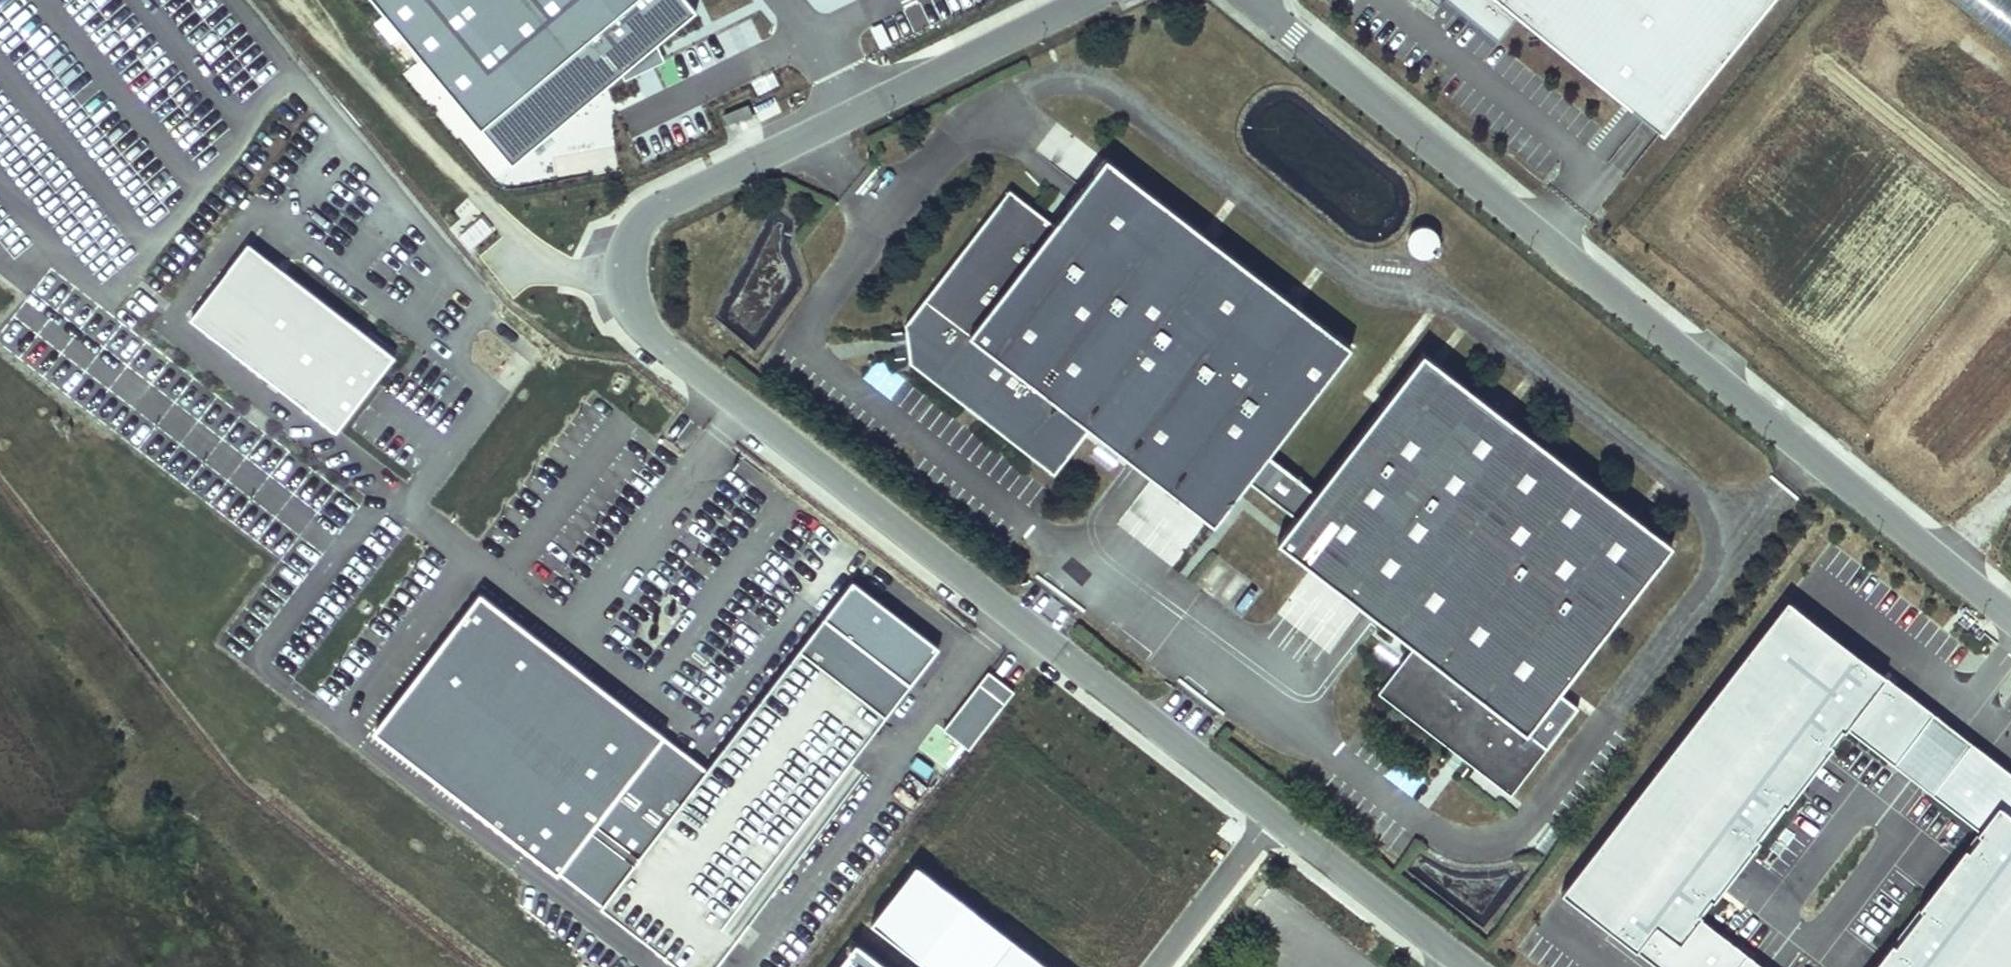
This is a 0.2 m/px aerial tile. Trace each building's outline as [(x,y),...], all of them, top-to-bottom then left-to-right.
[(697,13),(687,0),(373,0),(502,165),(697,13)] [(883,49),(965,7),(962,0),(910,0),(869,21),(883,49)] [(1770,0),(1439,0),(1493,44),(1513,19),(1659,138),(1770,0)] [(2010,51),(2010,0),(1945,0),(2010,51)] [(582,163),(586,174),(610,167),(607,156),(582,163)] [(1347,348),(1102,158),(1050,225),(1002,187),(898,305),(906,364),(1050,475),(1085,429),(1210,526),(1244,482),(1291,519),(1272,542),(1410,648),(1374,695),(1507,798),(1575,710),(1555,694),(1669,547),(1420,355),(1312,494),(1263,457),(1347,348)] [(1414,223),(1406,251),(1431,259),(1439,230),(1414,223)] [(390,358),(245,243),(188,315),(332,429),(390,358)] [(1218,560),(1202,585),(1214,593),(1230,567),(1218,560)] [(838,784),(886,721),(801,657),(708,777),(481,602),(376,740),(675,966),(721,966),(739,944),(724,932),(838,784)] [(1785,603),(1559,896),(1584,915),(1585,913),(1655,966),(1743,966),(1748,960),(1697,921),(1694,919),(1841,730),(1843,732),(1894,771),(1914,745),(1911,743),(1929,719),(1827,640),(1830,637),(1785,603)] [(1830,637),(1827,640),(1929,719),(1911,743),(1914,745),(1894,771),(1925,795),(1944,769),(1947,771),(1966,747),(2010,783),(2010,778),(1830,637)] [(969,755),(1014,697),(988,677),(943,735),(969,755)] [(1841,730),(1694,919),(1697,921),(1843,732),(1841,730)] [(1966,747),(1947,771),(1944,769),(1925,795),(1975,834),(1978,836),(1877,966),(2010,966),(2010,783),(1966,747)] [(1975,834),(1872,966),(1877,966),(1978,836),(1975,834)] [(1584,915),(1650,966),(1655,966),(1585,913),(1584,915)]
